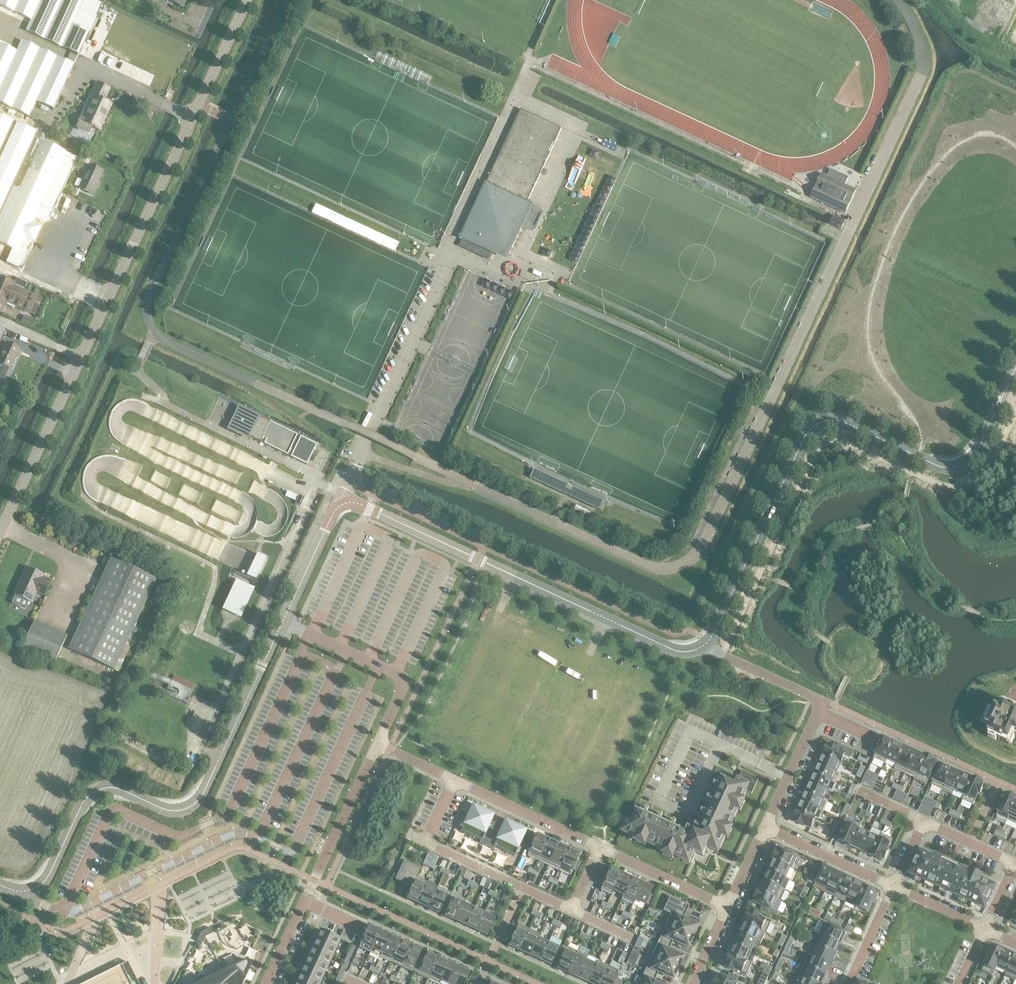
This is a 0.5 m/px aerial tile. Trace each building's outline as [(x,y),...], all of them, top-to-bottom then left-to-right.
[(31,21),(26,32),(79,56),(90,34),(84,31),(87,23),(93,25),(97,18),(80,10),(84,0),(0,0),(0,7),(31,21)] [(30,117),(36,103),(54,111),(75,66),(22,41),(17,52),(0,44),(0,104),(30,117)] [(89,110),(85,118),(83,117),(78,128),(89,133),(92,127),(99,130),(110,105),(100,101),(101,98),(104,97),(108,89),(99,84),(87,110),(89,110)] [(521,109),(492,171),(461,238),(490,252),(492,252),(493,253),(495,253),(497,254),(499,254),(500,253),(502,253),(504,253),(505,252),(507,251),(509,250),(511,248),(512,247),(514,245),(515,243),(522,228),(527,231),(538,207),(527,202),(562,128),(521,109)] [(39,134),(0,116),(0,218),(39,134)] [(42,142),(45,137),(39,134),(0,218),(0,244),(13,250),(7,263),(18,268),(22,267),(35,239),(34,237),(37,232),(39,231),(43,222),(51,219),(78,159),(42,142)] [(103,172),(100,171),(89,166),(82,182),(77,179),(74,186),(79,188),(79,189),(93,195),(103,172)] [(822,175),(812,197),(835,208),(846,213),(856,191),(845,186),(849,178),(831,170),(827,177),(822,175)] [(834,216),(830,224),(841,230),(845,221),(834,216)] [(1,313),(6,301),(22,309),(23,311),(27,312),(29,312),(35,314),(42,299),(24,291),(13,286),(14,283),(0,277),(0,312),(1,313)] [(14,283),(13,286),(24,291),(27,283),(16,278),(14,283)] [(24,316),(21,323),(30,327),(33,320),(24,316)] [(4,378),(8,368),(11,369),(20,349),(7,343),(0,359),(0,376),(4,378)] [(240,408),(229,429),(249,439),(250,437),(261,443),(263,438),(267,440),(265,444),(308,466),(318,446),(240,408)] [(569,496),(602,512),(606,504),(606,502),(535,469),(531,479),(569,496)] [(257,579),(267,557),(257,552),(247,575),(257,579)] [(114,671),(157,581),(111,559),(69,650),(114,671)] [(15,595),(17,596),(14,604),(26,610),(30,602),(32,603),(37,593),(45,596),(52,583),(44,579),(44,577),(28,569),(15,595)] [(244,616),(255,585),(235,579),(225,609),(244,616)] [(35,622),(22,649),(55,664),(68,637),(35,622)] [(188,702),(196,684),(176,675),(174,679),(159,672),(157,678),(172,685),(168,693),(188,702)] [(1003,701),(999,709),(988,704),(980,721),(991,726),(987,734),(989,735),(988,737),(996,741),(997,739),(1009,744),(1015,732),(1015,707),(1003,701)] [(885,764),(894,743),(883,738),(873,758),(885,764)] [(895,768),(905,748),(894,743),(885,764),(887,759),(896,764),(894,768),(895,768)] [(841,763),(845,753),(838,750),(839,748),(830,744),(829,746),(827,745),(823,754),(841,763)] [(905,773),(915,752),(905,748),(895,768),(905,773)] [(915,780),(926,755),(925,757),(915,752),(905,773),(915,778),(914,780),(915,780)] [(836,772),(840,763),(841,763),(823,754),(823,755),(819,764),(836,772)] [(926,785),(936,764),(937,762),(933,761),(934,759),(926,755),(915,780),(926,785)] [(832,781),(836,772),(819,764),(815,773),(837,783),(832,781)] [(942,790),(951,769),(941,764),(931,785),(942,790)] [(952,795),(962,774),(951,769),(942,790),(952,795)] [(718,853),(725,837),(726,836),(723,835),(726,827),(729,829),(738,809),(736,808),(739,800),(742,802),(746,791),(752,794),(759,779),(742,771),(735,786),(725,781),(699,836),(695,834),(693,838),(638,813),(633,823),(627,821),(622,832),(638,839),(640,837),(647,840),(646,843),(665,852),(667,849),(674,853),(673,856),(689,863),(694,852),(703,857),(707,848),(718,853)] [(837,783),(815,773),(810,782),(832,792),(837,783)] [(962,800),(972,779),(972,778),(972,779),(962,774),(952,795),(953,795),(955,791),(964,795),(962,800)] [(980,794),(984,786),(982,785),(983,784),(972,779),(962,800),(973,805),(979,793),(980,794)] [(824,799),(827,791),(832,793),(832,792),(810,782),(806,791),(828,802),(828,801),(824,799)] [(828,802),(806,791),(802,801),(824,811),(828,802)] [(1015,801),(1015,799),(1006,794),(1006,796),(1004,795),(1001,803),(1002,804),(996,816),(1007,821),(1015,801)] [(824,811),(802,801),(798,809),(797,809),(797,810),(819,820),(824,811)] [(1007,821),(1008,821),(1015,825),(1015,801),(1007,821)] [(505,820),(502,827),(491,822),(494,815),(473,805),(460,831),(481,841),(479,843),(493,850),(495,847),(515,857),(527,830),(505,820)] [(811,828),(815,818),(819,820),(797,810),(793,819),(795,820),(794,822),(803,826),(804,824),(811,828)] [(851,847),(861,825),(850,820),(845,831),(843,831),(839,839),(841,840),(840,842),(851,847)] [(861,851),(869,835),(859,830),(861,825),(851,847),(851,846),(861,851)] [(871,856),(881,834),(879,839),(869,835),(861,851),(871,856)] [(887,851),(892,839),(881,834),(871,856),(882,861),(883,859),(884,860),(888,852),(887,851)] [(538,861),(547,840),(537,835),(534,841),(530,839),(525,848),(529,850),(527,856),(538,861)] [(548,866),(558,845),(547,840),(538,861),(548,866)] [(558,870),(568,849),(558,845),(548,866),(558,870)] [(579,854),(568,849),(558,870),(569,875),(572,870),(576,872),(580,862),(576,860),(579,854)] [(792,868),(798,857),(780,849),(778,852),(776,851),(772,859),(792,868)] [(996,887),(981,880),(982,877),(971,872),(970,875),(945,863),(947,861),(934,854),(932,857),(919,851),(909,874),(926,882),(924,885),(933,889),(935,886),(959,898),(958,901),(967,905),(968,902),(985,909),(996,887)] [(786,878),(790,868),(792,869),(792,868),(772,859),(772,860),(774,860),(770,870),(786,878)] [(407,898),(418,903),(428,882),(418,878),(422,869),(404,861),(395,879),(409,886),(405,893),(409,895),(407,898)] [(827,888),(834,872),(823,866),(816,883),(827,888)] [(611,895),(621,874),(610,869),(607,875),(603,873),(599,882),(603,884),(600,890),(611,895)] [(781,888),(786,878),(770,870),(765,881),(786,890),(781,888)] [(835,897),(845,876),(834,872),(827,888),(837,893),(835,897)] [(622,900),(631,879),(621,874),(611,895),(612,895),(614,890),(623,895),(621,899),(622,900)] [(846,902),(855,881),(845,876),(835,897),(846,902)] [(632,904),(642,884),(631,879),(622,900),(632,904)] [(781,900),(786,890),(765,881),(760,891),(758,890),(783,902),(783,901),(781,900)] [(856,907),(865,886),(855,881),(846,902),(855,907),(856,907)] [(428,908),(436,892),(426,887),(428,882),(418,903),(428,908)] [(652,889),(642,884),(632,904),(632,905),(634,900),(645,905),(645,904),(649,906),(654,896),(650,895),(652,889)] [(871,903),(875,893),(872,892),(873,890),(868,888),(867,889),(865,888),(866,886),(865,886),(856,907),(869,913),(873,904),(871,903)] [(777,913),(783,902),(758,890),(754,898),(756,899),(755,902),(777,913)] [(443,911),(451,894),(449,899),(446,897),(447,897),(436,892),(428,908),(439,913),(440,910),(443,911)] [(456,921),(465,900),(455,895),(454,896),(451,894),(443,911),(447,913),(445,916),(456,921)] [(689,906),(670,897),(663,911),(671,915),(666,924),(694,937),(697,929),(692,927),(694,924),(683,919),(689,906)] [(466,926),(474,909),(464,905),(466,900),(465,900),(456,921),(466,926)] [(477,930),(486,910),(486,909),(484,914),(474,909),(466,926),(477,930)] [(497,915),(486,910),(477,930),(487,935),(490,929),(492,930),(496,921),(494,920),(497,915)] [(766,933),(771,923),(759,917),(760,916),(752,912),(751,913),(749,913),(744,923),(766,933)] [(766,934),(766,933),(744,923),(744,924),(745,924),(740,934),(761,944),(765,934),(766,934)] [(840,944),(845,933),(824,923),(819,934),(840,944)] [(690,945),(694,937),(666,924),(659,940),(671,946),(673,941),(683,946),(685,942),(690,945)] [(520,950),(529,930),(519,925),(516,930),(514,929),(510,939),(512,939),(509,945),(520,950)] [(370,953),(380,932),(369,927),(359,948),(370,953)] [(197,942),(202,944),(206,937),(213,933),(210,928),(201,933),(197,942)] [(530,955),(540,934),(529,930),(520,950),(530,955)] [(340,940),(321,931),(296,983),(319,983),(340,940)] [(380,957),(390,936),(380,932),(370,953),(372,948),(382,953),(380,957)] [(540,960),(548,944),(538,939),(540,935),(540,934),(530,955),(540,960)] [(752,951),(756,942),(761,944),(740,934),(735,944),(756,954),(752,951)] [(835,954),(840,944),(819,934),(814,945),(835,954)] [(635,946),(641,948),(645,937),(639,935),(635,946)] [(391,962),(400,941),(390,936),(380,957),(391,962)] [(669,950),(671,946),(659,940),(652,956),(679,969),(682,961),(677,958),(679,955),(669,950)] [(401,967),(411,946),(400,941),(391,962),(401,967)] [(555,963),(563,946),(561,951),(558,950),(559,949),(548,944),(540,960),(551,965),(552,962),(555,963)] [(751,964),(756,954),(735,944),(731,954),(730,954),(752,964),(751,964)] [(830,965),(835,954),(814,945),(819,947),(814,957),(830,965)] [(421,951),(411,946),(401,967),(412,972),(412,971),(415,972),(423,956),(420,954),(421,951)] [(568,973),(577,952),(567,947),(566,948),(563,946),(555,963),(559,965),(557,968),(568,973)] [(992,976),(1004,950),(1003,952),(1000,951),(1001,950),(996,947),(995,949),(992,947),(988,957),(985,956),(981,965),(983,966),(981,971),(992,976)] [(249,948),(248,956),(256,957),(257,950),(249,948)] [(1005,976),(1014,955),(1004,950),(992,976),(997,967),(1006,971),(1004,976),(1005,976)] [(578,978),(586,961),(576,957),(578,952),(577,952),(568,973),(578,978)] [(429,980),(438,959),(427,954),(426,957),(423,956),(415,972),(418,974),(418,975),(429,980)] [(747,975),(752,964),(730,954),(725,965),(727,966),(726,967),(734,971),(735,970),(747,975)] [(630,955),(627,962),(634,966),(638,959),(630,955)] [(1015,979),(1015,956),(1014,955),(1005,976),(1015,981),(1015,979)] [(675,976),(679,969),(652,956),(644,972),(656,977),(658,972),(669,977),(670,974),(675,976)] [(826,975),(830,965),(814,957),(809,967),(826,975)] [(449,964),(438,959),(429,980),(438,983),(439,983),(449,964)] [(244,981),(245,981),(247,976),(250,968),(251,966),(251,965),(250,963),(249,962),(248,961),(247,961),(245,961),(244,961),(242,962),(244,966),(227,974),(225,970),(215,975),(210,977),(210,978),(199,983),(196,983),(243,983),(244,981)] [(588,983),(598,962),(596,966),(586,961),(578,978),(588,983)] [(608,967),(598,962),(588,983),(592,983),(600,983),(608,967)] [(459,968),(449,964),(439,983),(441,980),(450,983),(452,983),(459,968)] [(121,965),(84,983),(131,983),(121,965)] [(619,972),(608,967),(600,983),(613,983),(619,972)] [(826,975),(809,967),(805,978),(798,975),(818,983),(821,983),(826,975)] [(459,968),(452,983),(467,983),(469,980),(467,979),(470,973),(459,968)] [(656,977),(644,972),(639,983),(658,983),(654,982),(656,977)] [(798,975),(794,983),(818,983),(798,975)] [(721,976),(719,979),(717,978),(715,983),(738,983),(721,976)]
